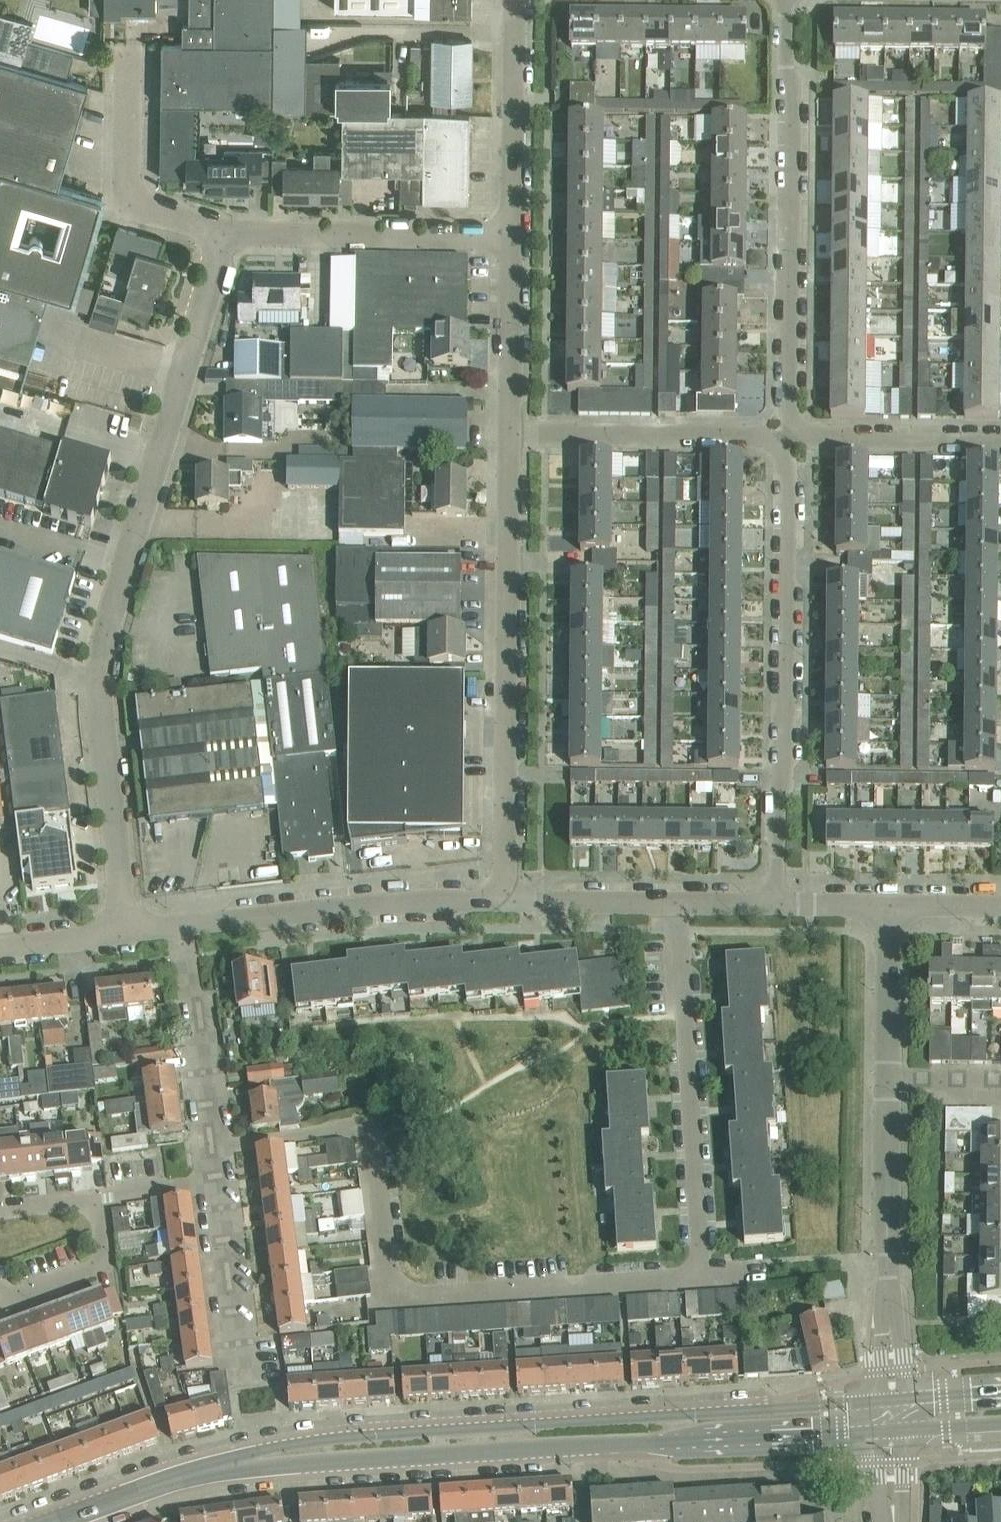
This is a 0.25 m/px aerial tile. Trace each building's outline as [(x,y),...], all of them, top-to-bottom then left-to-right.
[(178,0),(105,0),(105,15),(122,15),(122,9),(157,9),(157,6),(178,6),(178,0)] [(275,22),(276,0),(190,0),(189,23),(183,22),(183,43),(275,44),(275,22)] [(334,9),(335,9),(416,10),(417,0),(335,0),(334,9)] [(416,10),(472,11),(472,0),(417,0),(416,10)] [(596,48),(596,15),(595,15),(595,9),(582,9),(582,15),(571,15),(571,48),(596,48)] [(28,41),(33,23),(0,12),(0,58),(69,79),(76,55),(28,41)] [(885,51),(885,18),(885,12),(870,12),(870,18),(860,18),(860,51),(885,51)] [(621,48),(621,16),(596,15),(596,48),(621,48)] [(646,48),(646,16),(621,16),(621,48),(646,48)] [(671,49),(671,16),(646,16),(646,48),(671,49)] [(696,49),(696,16),(671,16),(671,49),(696,49)] [(721,49),(721,17),(696,16),(696,49),(721,49)] [(746,17),(721,17),(721,49),(746,49),(746,17)] [(860,51),(860,18),(835,18),(835,50),(860,51)] [(910,51),(910,18),(885,18),(885,51),(910,51)] [(935,51),(935,19),(910,18),(910,51),(935,51)] [(960,52),(960,19),(935,19),(935,51),(960,52)] [(985,31),(985,19),(960,19),(960,52),(985,52),(985,41),(985,31)] [(306,111),(307,58),(308,22),(301,22),(275,22),(275,44),(275,104),(275,110),(306,111)] [(985,31),(985,41),(1000,42),(1000,31),(985,31)] [(472,39),(452,39),(434,39),(434,45),(433,100),(466,100),(467,77),(471,77),(472,39)] [(985,41),(985,52),(1000,52),(1000,42),(985,41)] [(275,44),(183,43),(163,42),(162,102),(197,103),(275,104),(275,44)] [(985,52),(985,62),(1000,63),(1000,52),(985,52)] [(69,79),(0,58),(0,166),(59,184),(88,84),(69,79)] [(340,58),(307,58),(306,111),(342,110),(391,111),(391,78),(340,77),(340,58)] [(985,62),(985,73),(1000,73),(1000,63),(985,62)] [(985,73),(985,84),(1000,84),(1000,73),(985,73)] [(860,93),(860,84),(835,84),(835,93),(860,93)] [(885,94),(885,84),(860,84),(860,93),(885,94)] [(909,94),(909,85),(885,84),(885,94),(909,94)] [(985,84),(985,85),(985,94),(1000,94),(1000,84),(985,84)] [(934,94),(934,85),(909,85),(909,94),(934,94)] [(959,94),(959,85),(934,85),(934,94),(959,94)] [(985,94),(985,85),(959,85),(959,94),(985,94)] [(570,111),(596,111),(596,102),(596,92),(596,88),(571,88),(571,102),(570,111)] [(868,100),(854,100),(834,99),(834,127),(868,127),(868,100)] [(915,100),(906,100),(883,100),(883,112),(906,113),(906,127),(915,127),(915,100)] [(921,100),(921,128),(930,128),(931,100),(921,100)] [(969,101),(968,128),(1000,128),(1000,101),(969,101)] [(196,152),(197,103),(162,102),(161,176),(188,176),(188,152),(196,152)] [(620,111),(621,102),(596,102),(596,111),(620,111)] [(645,112),(645,102),(621,102),(620,111),(645,112)] [(670,112),(670,103),(655,103),(645,102),(645,112),(670,112)] [(695,112),(695,103),(670,103),(670,112),(695,112)] [(720,113),(720,103),(695,103),(695,112),(720,113)] [(746,113),(746,104),(720,103),(720,113),(746,113)] [(425,111),(405,111),(391,111),(342,110),(342,119),(342,136),(342,153),(342,173),(353,173),(400,173),(401,195),(405,199),(468,200),(470,114),(425,111)] [(603,117),(590,117),(570,117),(570,142),(603,142),(603,117)] [(655,143),(656,118),(631,118),(631,125),(646,125),(646,143),(655,143)] [(662,118),(661,143),(671,143),(671,118),(662,118)] [(746,144),(746,119),(714,118),(714,143),(746,144)] [(868,153),(868,127),(834,127),(834,153),(868,153)] [(915,154),(915,127),(906,127),(906,154),(915,154)] [(930,154),(930,128),(921,128),(921,154),(930,154)] [(968,128),(968,154),(1000,155),(1000,128),(968,128)] [(603,167),(603,142),(570,142),(570,167),(603,167)] [(655,167),(655,143),(646,143),(646,167),(655,167)] [(679,143),(671,143),(661,143),(661,168),(670,168),(679,168),(683,164),(683,147),(679,143)] [(746,169),(746,144),(714,143),(713,168),(746,169)] [(353,173),(342,173),(338,173),(338,167),(331,167),(331,151),(314,150),(314,166),(287,166),(287,156),(273,156),(273,190),(285,190),(285,198),(353,199),(353,173)] [(261,178),(262,158),(262,151),(225,151),(225,155),(197,155),(196,152),(188,152),(188,176),(188,184),(205,184),(205,189),(249,190),(249,178),(261,178)] [(868,180),(868,153),(834,153),(834,180),(868,180)] [(915,180),(915,154),(906,154),(905,180),(915,180)] [(930,180),(930,154),(921,154),(920,180),(930,180)] [(968,154),(968,181),(1000,181),(1000,155),(968,154)] [(0,166),(0,276),(49,290),(73,297),(102,197),(59,184),(0,166)] [(602,192),(603,167),(570,167),(570,192),(602,192)] [(655,192),(655,167),(646,167),(646,192),(655,192)] [(670,193),(670,168),(661,168),(661,193),(670,193)] [(746,194),(746,169),(713,168),(713,193),(746,194)] [(867,206),(868,180),(834,180),(833,206),(867,206)] [(914,207),(915,180),(905,180),(905,207),(914,207)] [(929,207),(930,180),(920,180),(920,207),(929,207)] [(968,181),(967,207),(1000,208),(1000,181),(968,181)] [(602,217),(602,192),(570,192),(570,217),(602,217)] [(655,192),(646,192),(626,192),(626,200),(638,200),(638,204),(646,204),(645,217),(655,217),(655,192)] [(670,218),(670,193),(661,193),(661,218),(670,218)] [(745,219),(746,194),(713,193),(713,218),(745,219)] [(867,233),(867,206),(833,206),(833,233),(867,233)] [(914,233),(914,207),(905,207),(905,233),(914,233)] [(929,233),(929,207),(920,207),(920,233),(929,233)] [(967,207),(967,234),(1000,234),(1000,208),(967,207)] [(602,242),(602,217),(570,217),(569,241),(602,242)] [(654,242),(655,217),(645,217),(645,242),(654,242)] [(670,243),(670,218),(661,218),(660,243),(670,243)] [(745,244),(745,219),(713,218),(713,243),(745,244)] [(157,258),(163,239),(118,226),(112,246),(138,254),(125,297),(99,289),(89,321),(115,329),(120,312),(148,321),(166,261),(157,258)] [(867,260),(867,233),(833,233),(833,259),(867,260)] [(867,233),(867,260),(879,260),(879,233),(867,233)] [(914,259),(914,233),(905,233),(904,259),(914,259)] [(929,260),(929,233),(920,233),(920,259),(929,260)] [(1000,236),(1000,234),(967,234),(967,261),(1000,261),(1000,236)] [(602,267),(602,242),(569,241),(569,266),(602,267)] [(654,267),(654,242),(645,242),(645,267),(654,267)] [(669,283),(670,243),(660,243),(660,283),(669,283)] [(745,269),(745,244),(713,243),(712,268),(699,268),(698,283),(725,283),(725,269),(745,269)] [(467,334),(469,259),(356,258),(355,324),(348,324),(348,336),(354,336),(354,346),(393,346),(393,333),(434,334),(434,333),(467,334)] [(866,286),(867,260),(833,259),(832,286),(866,286)] [(913,286),(914,259),(904,259),(904,286),(913,286)] [(928,286),(929,260),(920,259),(919,286),(928,286)] [(1000,287),(1000,261),(967,261),(966,287),(1000,287)] [(601,292),(602,267),(569,266),(569,291),(601,292)] [(654,292),(654,267),(645,267),(645,292),(654,292)] [(0,276),(0,347),(30,356),(49,290),(0,276)] [(240,323),(256,324),(256,315),(300,315),(300,281),(255,280),(255,293),(254,293),(254,297),(243,297),(243,305),(240,305),(240,323)] [(725,298),(725,283),(698,283),(698,298),(704,298),(704,323),(736,323),(737,298),(725,298)] [(866,313),(866,286),(832,286),(832,312),(866,313)] [(913,312),(913,286),(904,286),(904,312),(913,312)] [(928,312),(928,286),(919,286),(919,312),(928,312)] [(1000,314),(1000,287),(966,287),(966,314),(1000,314)] [(601,316),(601,292),(569,291),(569,316),(601,316)] [(654,317),(654,292),(645,292),(644,317),(654,317)] [(669,296),(660,296),(660,322),(669,322),(669,296)] [(866,339),(866,313),(832,312),(832,339),(866,339)] [(913,339),(913,312),(904,312),(903,338),(913,339)] [(928,339),(928,312),(919,312),(919,339),(928,339)] [(1000,340),(1000,314),(966,314),(966,340),(1000,340)] [(601,330),(601,316),(569,316),(568,341),(601,341),(612,341),(612,330),(601,330)] [(653,342),(654,317),(644,317),(622,317),(622,326),(644,326),(644,342),(653,342)] [(669,348),(669,322),(660,322),(659,347),(669,348)] [(736,348),(736,323),(704,323),(704,348),(736,348)] [(354,384),(354,372),(354,346),(354,336),(348,336),(304,335),(304,327),(292,327),(292,344),(291,383),(298,383),(342,384),(354,384)] [(469,334),(467,334),(434,333),(434,334),(434,349),(425,349),(425,367),(468,368),(469,334)] [(913,365),(913,339),(903,338),(903,365),(913,365)] [(865,366),(866,339),(832,339),(832,365),(865,366)] [(927,365),(928,339),(919,339),(919,365),(927,365)] [(999,367),(1000,340),(966,340),(965,367),(999,367)] [(601,366),(601,341),(568,341),(568,366),(601,366)] [(653,367),(653,342),(644,342),(644,367),(653,367)] [(291,383),(292,344),(236,346),(237,382),(225,382),(225,383),(240,383),(268,383),(291,383)] [(393,372),(393,346),(354,346),(354,372),(393,372)] [(0,347),(0,378),(22,384),(30,356),(0,347)] [(668,373),(669,348),(659,347),(659,373),(668,373)] [(736,373),(736,348),(704,348),(703,373),(736,373)] [(865,392),(865,366),(832,365),(831,392),(865,392)] [(912,391),(913,365),(903,365),(900,365),(900,378),(900,391),(912,391)] [(931,365),(927,365),(919,365),(918,391),(931,391),(931,365)] [(600,391),(601,366),(568,366),(568,391),(579,391),(589,391),(600,391)] [(653,392),(653,367),(644,367),(644,391),(652,391),(652,392),(653,392)] [(999,393),(999,367),(965,367),(965,393),(999,393)] [(668,397),(668,373),(659,373),(659,397),(668,397)] [(736,398),(736,373),(703,373),(703,397),(697,397),(697,416),(723,416),(724,398),(736,398)] [(267,403),(268,383),(240,383),(241,402),(227,402),(227,403),(229,403),(230,441),(228,441),(228,442),(260,441),(261,403),(267,403)] [(298,404),(298,383),(291,383),(268,383),(267,403),(298,404)] [(341,405),(342,384),(298,383),(298,404),(341,405)] [(387,384),(354,384),(342,384),(341,405),(355,405),(355,402),(387,403),(387,384)] [(589,415),(589,391),(579,391),(579,415),(589,415)] [(600,415),(600,391),(589,391),(589,415),(600,415)] [(610,391),(600,391),(600,415),(610,415),(610,391)] [(621,415),(621,391),(610,391),(610,415),(621,415)] [(631,415),(631,391),(621,391),(621,415),(631,415)] [(642,416),(642,391),(631,391),(631,415),(642,416)] [(652,416),(652,392),(652,391),(644,391),(642,391),(642,416),(652,416)] [(912,419),(912,399),(912,391),(900,391),(900,418),(912,419)] [(936,391),(931,391),(918,391),(918,419),(936,419),(936,391)] [(865,418),(865,398),(865,392),(831,392),(831,418),(865,418)] [(999,419),(999,393),(965,393),(965,419),(999,419)] [(676,417),(677,398),(668,397),(659,397),(659,417),(676,417)] [(135,411),(145,414),(148,405),(138,402),(135,411)] [(468,405),(448,404),(387,403),(355,402),(355,405),(354,451),(354,452),(354,463),(397,464),(397,453),(467,454),(468,405)] [(140,432),(143,422),(133,419),(130,429),(140,432)] [(45,509),(63,452),(0,434),(0,496),(45,509)] [(63,452),(45,509),(44,513),(52,516),(92,528),(112,462),(71,450),(71,451),(64,448),(63,452)] [(299,450),(299,463),(340,463),(354,463),(354,452),(354,451),(299,450)] [(611,479),(612,455),(581,455),(581,479),(611,479)] [(647,480),(659,480),(659,456),(647,455),(647,480)] [(677,481),(678,456),(665,456),(665,480),(677,481)] [(742,480),(742,456),(712,456),(712,480),(742,480)] [(867,482),(868,458),(837,457),(837,482),(867,482)] [(903,483),(915,483),(915,458),(903,458),(903,483)] [(933,458),(921,458),(921,482),(933,482),(933,458)] [(998,483),(998,459),(968,458),(968,483),(998,483)] [(253,462),(248,462),(228,462),(228,474),(198,474),(198,506),(228,506),(228,491),(241,491),(241,475),(253,475),(253,462)] [(340,490),(340,463),(299,463),(288,462),(288,489),(340,490)] [(405,464),(397,464),(354,463),(340,463),(340,490),(339,547),(365,547),(365,537),(404,537),(405,464)] [(466,477),(446,477),(437,477),(437,517),(465,517),(466,477)] [(611,504),(611,479),(581,479),(581,504),(611,504)] [(659,504),(659,480),(647,480),(647,504),(659,504)] [(685,481),(677,481),(665,480),(665,504),(676,504),(685,504),(685,481)] [(742,480),(712,480),(698,480),(698,504),(712,504),(742,504),(742,480)] [(867,507),(867,482),(837,482),(837,506),(867,507)] [(932,507),(933,482),(921,482),(921,507),(932,507)] [(915,506),(915,483),(903,483),(903,506),(915,506)] [(998,507),(998,483),(968,483),(968,507),(998,507)] [(611,528),(611,504),(581,504),(581,527),(611,528)] [(659,528),(659,504),(647,504),(647,528),(659,528)] [(676,528),(676,504),(665,504),(665,528),(676,528)] [(742,528),(742,504),(712,504),(711,528),(742,528)] [(867,530),(867,507),(837,506),(837,530),(867,530)] [(915,530),(915,506),(903,506),(872,506),(872,515),(903,515),(903,530),(915,530)] [(932,531),(932,507),(921,507),(920,531),(932,531)] [(998,531),(998,507),(968,507),(968,531),(998,531)] [(610,551),(611,528),(581,527),(581,551),(593,551),(593,563),(617,563),(617,551),(610,551)] [(658,551),(659,528),(647,528),(647,552),(658,551)] [(675,552),(676,528),(665,528),(664,552),(675,552)] [(741,552),(742,528),(711,528),(711,552),(741,552)] [(867,553),(867,530),(837,530),(836,553),(849,553),(848,565),(872,566),(872,562),(892,563),(892,553),(867,553)] [(914,554),(915,530),(903,530),(903,554),(914,554)] [(932,554),(932,531),(920,531),(920,554),(932,554)] [(997,554),(998,531),(968,531),(967,554),(997,554)] [(460,626),(461,561),(378,560),(378,552),(337,552),(336,609),(376,610),(376,626),(460,626)] [(675,577),(675,552),(664,552),(664,577),(675,577)] [(741,576),(741,552),(711,552),(711,576),(741,576)] [(76,576),(0,554),(0,639),(52,655),(76,576)] [(932,577),(932,554),(920,554),(920,577),(932,577)] [(997,579),(997,554),(967,554),(967,578),(997,579)] [(218,558),(198,558),(211,677),(263,671),(264,684),(269,728),(277,799),(283,858),(309,855),(309,861),(317,861),(316,854),(335,852),(333,832),(324,757),(336,756),(336,750),(327,677),(314,561),(218,558)] [(603,600),(603,586),(603,576),(617,577),(617,563),(593,563),(592,575),(573,575),(572,600),(603,600)] [(868,602),(868,577),(872,578),(872,566),(848,565),(848,577),(828,577),(828,601),(858,602),(868,602)] [(656,600),(657,576),(646,576),(646,600),(656,600)] [(741,600),(741,576),(711,576),(711,600),(741,600)] [(675,601),(675,577),(664,577),(664,601),(675,601)] [(931,602),(932,577),(920,577),(920,602),(931,602)] [(914,578),(902,578),(902,602),(914,602),(914,578)] [(997,603),(997,579),(967,578),(967,603),(997,603)] [(602,624),(603,600),(572,600),(572,624),(602,624)] [(656,625),(656,600),(646,600),(616,600),(617,608),(646,608),(646,625),(656,625)] [(741,624),(741,600),(711,600),(710,624),(741,624)] [(675,624),(675,601),(664,601),(663,624),(675,624)] [(858,626),(858,602),(828,601),(828,626),(858,626)] [(914,627),(914,602),(902,602),(902,626),(914,627)] [(940,602),(931,602),(920,602),(919,626),(931,627),(931,616),(939,617),(940,602)] [(997,626),(997,603),(967,603),(967,626),(997,626)] [(376,610),(336,609),(336,625),(376,626),(376,610)] [(602,647),(602,624),(572,624),(572,647),(602,647)] [(674,647),(675,624),(663,624),(663,647),(674,647)] [(740,648),(741,624),(710,624),(710,648),(740,648)] [(656,647),(656,625),(646,625),(646,631),(640,631),(640,642),(633,648),(645,647),(656,647)] [(858,650),(858,626),(828,626),(828,650),(858,650)] [(914,650),(914,627),(902,626),(902,650),(914,650)] [(944,626),(931,627),(919,626),(919,649),(931,649),(931,635),(944,635),(944,626)] [(996,649),(997,626),(967,626),(967,649),(996,649)] [(465,665),(466,631),(430,631),(414,631),(414,652),(415,665),(429,665),(430,666),(445,665),(465,665)] [(615,648),(602,647),(572,647),(572,672),(602,672),(614,672),(615,648)] [(656,672),(656,647),(645,647),(645,672),(656,672)] [(690,662),(690,647),(674,647),(663,647),(663,673),(674,673),(674,662),(690,662)] [(740,673),(740,648),(710,648),(710,673),(740,673)] [(930,674),(931,649),(919,649),(919,674),(930,674)] [(996,674),(996,649),(967,649),(966,674),(996,674)] [(858,674),(858,650),(828,650),(827,673),(858,674)] [(913,674),(914,650),(902,650),(901,674),(913,674)] [(0,692),(26,689),(24,669),(0,671),(0,691),(0,692)] [(602,695),(602,672),(572,672),(571,694),(602,695)] [(656,695),(656,672),(645,672),(645,695),(656,695)] [(674,695),(674,673),(663,673),(663,695),(674,695)] [(740,696),(740,673),(710,673),(710,696),(740,696)] [(858,697),(858,674),(827,673),(827,697),(858,697)] [(913,697),(913,674),(901,674),(901,697),(913,697)] [(930,698),(930,674),(919,674),(919,698),(930,698)] [(996,698),(996,674),(966,674),(966,698),(996,698)] [(464,834),(466,679),(350,678),(348,834),(352,850),(408,844),(407,835),(463,835),(463,837),(468,837),(468,834),(464,834)] [(252,688),(190,695),(192,705),(190,706),(191,709),(201,708),(207,772),(209,772),(213,808),(211,808),(211,812),(213,811),(214,817),(266,811),(252,688)] [(601,718),(602,695),(571,694),(571,718),(601,718)] [(192,705),(190,695),(137,701),(151,824),(214,817),(213,811),(211,812),(211,808),(213,808),(209,772),(207,772),(201,708),(191,709),(190,706),(192,705)] [(656,719),(656,695),(645,695),(645,719),(656,719)] [(674,719),(674,695),(663,695),(662,719),(674,719)] [(740,719),(740,696),(710,696),(709,719),(740,719)] [(56,697),(28,700),(2,704),(16,823),(45,819),(69,816),(70,816),(56,697)] [(857,722),(857,708),(869,708),(869,697),(858,697),(827,697),(827,722),(857,722)] [(913,723),(913,697),(901,697),(901,709),(892,709),(891,721),(901,721),(901,723),(913,723)] [(930,722),(930,698),(919,698),(918,722),(930,722)] [(996,722),(996,698),(966,698),(966,722),(996,722)] [(601,742),(601,718),(571,718),(571,742),(601,742)] [(656,742),(656,719),(645,719),(645,742),(656,742)] [(674,719),(662,719),(662,742),(673,742),(674,719)] [(739,744),(740,719),(709,719),(709,743),(739,744)] [(857,745),(857,722),(827,722),(827,745),(857,745)] [(930,745),(930,722),(918,722),(918,745),(930,745)] [(996,746),(996,722),(966,722),(966,745),(996,746)] [(913,746),(913,723),(901,723),(901,746),(913,746)] [(601,766),(601,742),(571,742),(571,766),(601,766)] [(656,766),(656,742),(645,742),(644,766),(656,766)] [(673,767),(673,742),(662,742),(662,767),(673,767)] [(739,767),(739,744),(709,743),(709,756),(695,755),(695,767),(739,767)] [(857,768),(857,745),(827,745),(827,768),(857,768)] [(930,769),(930,745),(918,745),(918,769),(930,769)] [(996,746),(966,745),(949,745),(949,770),(995,770),(996,746)] [(912,769),(913,746),(901,746),(901,768),(912,769)] [(596,783),(596,772),(571,772),(571,784),(596,784),(596,783)] [(619,784),(619,772),(596,772),(596,783),(619,784)] [(643,784),(643,773),(619,772),(619,784),(643,784)] [(667,784),(667,773),(643,773),(643,784),(667,784)] [(690,784),(690,773),(667,773),(667,784),(690,784)] [(714,785),(714,773),(690,773),(690,784),(714,785)] [(738,773),(714,773),(714,785),(714,786),(738,786),(738,773)] [(852,786),(852,774),(827,774),(827,786),(852,786)] [(874,786),(874,775),(852,774),(852,786),(874,786)] [(899,786),(899,775),(874,775),(874,786),(899,786)] [(922,787),(922,775),(899,775),(899,786),(922,787)] [(946,787),(947,775),(922,775),(922,787),(946,787)] [(969,787),(969,776),(947,775),(946,787),(969,787)] [(995,788),(995,776),(969,776),(969,787),(969,788),(981,788),(995,788)] [(737,790),(737,802),(719,802),(719,786),(714,786),(714,817),(714,847),(738,847),(738,819),(747,819),(748,790),(737,790)] [(667,847),(667,817),(667,808),(667,806),(643,805),(643,817),(643,847),(667,847)] [(690,847),(691,817),(691,808),(667,808),(667,817),(667,847),(690,847)] [(946,810),(946,820),(970,820),(970,810),(946,810)] [(70,818),(69,816),(45,819),(54,888),(75,886),(74,879),(78,878),(71,818),(70,818)] [(596,846),(596,816),(571,816),(571,846),(596,846)] [(619,847),(619,817),(596,816),(596,846),(619,847)] [(643,847),(643,817),(619,817),(619,847),(643,847)] [(714,847),(714,817),(691,817),(690,847),(714,847)] [(850,849),(851,819),(827,818),(826,848),(850,849)] [(54,888),(45,819),(16,823),(24,885),(32,884),(33,891),(54,888)] [(873,849),(874,819),(851,819),(850,849),(873,849)] [(897,849),(898,819),(874,819),(873,849),(897,849)] [(922,849),(922,819),(898,819),(897,849),(922,849)] [(945,850),(946,820),(922,819),(922,849),(945,850)] [(969,850),(970,820),(946,820),(945,850),(969,850)] [(994,820),(970,820),(969,850),(994,850),(994,820)] [(952,1004),(952,947),(942,947),(942,966),(931,965),(931,990),(928,990),(928,994),(930,994),(930,1004),(952,1004)] [(972,1004),(973,966),(962,966),(962,947),(952,947),(952,1004),(972,1004)] [(992,1013),(993,948),(983,948),(983,966),(973,966),(972,1004),(972,1012),(992,1013)] [(993,948),(992,1013),(1000,1013),(1000,948),(993,948)] [(409,990),(406,960),(405,952),(376,955),(380,994),(409,990)] [(466,992),(463,961),(462,953),(434,957),(438,995),(466,992)] [(380,994),(376,955),(348,958),(349,966),(352,997),(380,994)] [(523,994),(521,963),(520,955),(491,958),(495,997),(523,994)] [(580,993),(578,964),(577,956),(549,960),(552,997),(580,993)] [(726,959),(728,988),(767,985),(765,956),(726,959)] [(438,995),(434,957),(406,960),(409,990),(410,999),(438,995)] [(495,997),(491,958),(463,961),(466,992),(467,1000),(495,997)] [(625,959),(578,964),(580,993),(582,1013),(631,1007),(625,959)] [(552,997),(549,960),(521,963),(523,994),(524,1001),(552,997)] [(352,997),(349,966),(320,969),(324,1007),(352,1004),(352,997)] [(274,967),(260,968),(235,971),(239,1009),(278,1005),(274,967)] [(324,1007),(320,969),(292,973),(296,1011),(324,1007)] [(154,1007),(151,981),(123,984),(126,1010),(154,1007)] [(126,1010),(123,984),(96,987),(99,1013),(126,1010)] [(769,1014),(767,985),(728,988),(730,1016),(756,1015),(769,1014)] [(66,990),(38,993),(42,1025),(43,1024),(44,1034),(66,1031),(68,1028),(68,1022),(70,1021),(66,990)] [(42,1025),(38,993),(11,996),(14,1028),(42,1025)] [(11,996),(0,997),(0,1029),(2,1029),(3,1041),(9,1040),(9,1039),(15,1038),(14,1028),(11,996)] [(391,1006),(382,1007),(383,1016),(392,1015),(391,1006)] [(757,1029),(756,1015),(730,1016),(722,1016),(724,1045),(763,1042),(762,1029),(757,1029)] [(89,1027),(93,1066),(93,1067),(106,1066),(101,1025),(89,1027)] [(951,1063),(951,1040),(952,1033),(930,1033),(930,1063),(951,1063)] [(21,1037),(15,1038),(9,1039),(9,1040),(11,1054),(16,1053),(16,1050),(22,1050),(21,1037)] [(971,1063),(971,1040),(951,1040),(951,1063),(971,1063)] [(986,1064),(986,1041),(971,1040),(971,1063),(986,1064)] [(986,1041),(986,1064),(1000,1064),(1000,1041),(986,1041)] [(764,1056),(763,1042),(724,1045),(726,1074),(734,1073),(760,1070),(759,1056),(764,1056)] [(133,1064),(153,1062),(173,1059),(172,1048),(132,1053),(133,1064)] [(24,1066),(22,1050),(16,1050),(16,1053),(11,1054),(12,1067),(24,1066)] [(286,1079),(284,1065),(248,1069),(249,1083),(286,1079)] [(96,1092),(93,1067),(93,1066),(47,1070),(48,1085),(49,1096),(96,1092)] [(772,1070),(760,1070),(734,1073),(736,1101),(774,1098),(772,1070)] [(178,1101),(175,1072),(144,1076),(147,1105),(178,1101)] [(302,1107),(303,1105),(305,1101),(304,1096),(339,1091),(346,1090),(344,1074),(336,1075),(336,1074),(269,1082),(271,1095),(250,1098),(255,1130),(280,1126),(280,1130),(296,1128),(301,1127),(296,1110),(298,1109),(300,1109),(301,1108),(302,1107)] [(607,1080),(608,1100),(609,1109),(648,1107),(646,1078),(607,1080)] [(21,1088),(20,1080),(0,1082),(0,1101),(22,1099),(21,1088)] [(49,1096),(48,1085),(21,1088),(22,1099),(49,1096)] [(42,1098),(44,1111),(61,1110),(60,1096),(42,1098)] [(776,1127),(774,1098),(736,1101),(737,1129),(764,1128),(776,1127)] [(136,1113),(135,1107),(134,1101),(119,1103),(120,1109),(123,1108),(124,1114),(136,1113)] [(182,1130),(178,1101),(147,1105),(135,1107),(136,1113),(139,1136),(147,1135),(148,1135),(151,1135),(182,1130)] [(120,1109),(119,1103),(107,1105),(108,1117),(124,1114),(123,1108),(120,1109)] [(39,1113),(38,1104),(24,1105),(25,1115),(39,1113)] [(650,1135),(648,1107),(609,1109),(611,1136),(642,1136),(650,1135)] [(958,1133),(958,1110),(946,1110),(946,1133),(958,1133)] [(970,1134),(970,1110),(958,1110),(958,1133),(970,1134)] [(981,1134),(981,1110),(970,1110),(970,1134),(972,1134),(981,1134)] [(993,1110),(981,1110),(981,1134),(993,1134),(993,1110)] [(69,1175),(65,1139),(53,1141),(51,1125),(41,1126),(43,1142),(46,1175),(55,1174),(55,1177),(69,1175)] [(46,1175),(43,1142),(41,1126),(30,1127),(32,1143),(20,1144),(24,1180),(38,1179),(38,1176),(46,1175)] [(765,1142),(764,1128),(737,1129),(729,1129),(731,1158),(770,1156),(769,1142),(765,1142)] [(20,1144),(18,1129),(0,1131),(0,1178),(0,1180),(10,1179),(10,1182),(24,1180),(20,1144)] [(993,1134),(981,1134),(972,1134),(972,1155),(982,1155),(1000,1155),(1000,1134),(993,1134)] [(139,1136),(112,1140),(114,1152),(149,1148),(148,1135),(147,1135),(139,1136)] [(92,1163),(104,1161),(101,1136),(89,1137),(65,1139),(69,1175),(83,1174),(83,1171),(92,1170),(92,1163)] [(643,1164),(642,1136),(611,1136),(601,1137),(603,1166),(643,1164)] [(343,1139),(326,1141),(329,1167),(358,1164),(355,1144),(348,1140),(343,1139)] [(287,1173),(284,1146),(257,1150),(260,1176),(287,1173)] [(982,1155),(981,1176),(1000,1176),(1000,1155),(982,1155)] [(771,1169),(770,1156),(731,1158),(733,1187),(741,1187),(767,1184),(767,1170),(771,1169)] [(297,1160),(299,1172),(311,1171),(310,1159),(297,1160)] [(645,1192),(643,1164),(603,1166),(605,1195),(614,1194),(645,1192)] [(316,1183),(329,1181),(327,1170),(315,1171),(316,1183)] [(313,1182),(311,1171),(299,1172),(300,1184),(313,1182)] [(290,1199),(287,1173),(260,1176),(264,1202),(290,1199)] [(955,1175),(945,1175),(945,1196),(955,1196),(955,1175)] [(981,1176),(981,1196),(1000,1196),(1000,1176),(981,1176)] [(780,1183),(767,1184),(741,1187),(743,1215),(782,1212),(780,1183)] [(365,1216),(362,1190),(339,1193),(340,1207),(330,1208),(331,1220),(365,1216)] [(653,1191),(645,1192),(614,1194),(616,1222),(655,1220),(653,1191)] [(981,1196),(973,1196),(973,1216),(981,1216),(1000,1217),(1000,1196),(981,1196)] [(195,1226),(191,1198),(165,1202),(168,1229),(195,1226)] [(294,1225),(290,1199),(264,1202),(267,1228),(294,1225)] [(112,1211),(115,1236),(131,1234),(128,1209),(112,1211)] [(304,1212),(306,1224),(318,1223),(316,1211),(304,1212)] [(784,1241),(782,1212),(743,1215),(745,1243),(784,1241)] [(981,1216),(981,1237),(1000,1237),(1000,1217),(981,1216)] [(657,1249),(655,1220),(616,1222),(618,1251),(657,1249)] [(333,1222),(319,1224),(320,1234),(335,1233),(333,1222)] [(319,1235),(318,1223),(306,1224),(307,1236),(319,1235)] [(297,1251),(294,1225),(267,1228),(270,1255),(297,1251)] [(198,1253),(195,1226),(168,1229),(172,1257),(198,1253)] [(981,1237),(981,1258),(1000,1258),(1000,1237),(981,1237)] [(146,1247),(148,1260),(160,1258),(159,1246),(146,1247)] [(300,1278),(297,1251),(270,1255),(274,1281),(300,1278)] [(981,1258),(981,1277),(1000,1278),(1000,1258),(981,1258)] [(203,1285),(199,1259),(173,1262),(177,1289),(203,1285)] [(325,1274),(323,1263),(311,1264),(312,1276),(325,1274)] [(161,1264),(149,1265),(150,1278),(163,1276),(161,1264)] [(327,1286),(325,1274),(312,1276),(314,1288),(327,1286)] [(968,1277),(968,1316),(1000,1316),(1000,1278),(981,1277),(968,1277)] [(304,1304),(300,1278),(274,1281),(277,1307),(304,1304)] [(338,1286),(340,1300),(370,1297),(369,1283),(338,1286)] [(846,1299),(843,1283),(822,1288),(825,1303),(846,1299)] [(206,1311),(203,1285),(177,1289),(180,1315),(206,1311)] [(749,1289),(738,1290),(739,1315),(750,1314),(749,1289)] [(89,1299),(81,1302),(98,1349),(107,1346),(102,1330),(115,1326),(112,1318),(124,1314),(115,1290),(103,1294),(102,1292),(88,1297),(89,1299)] [(739,1315),(738,1290),(728,1291),(729,1315),(739,1315)] [(719,1316),(717,1291),(707,1292),(708,1317),(719,1316)] [(729,1315),(728,1291),(717,1291),(719,1316),(729,1315)] [(708,1317),(707,1292),(696,1293),(698,1317),(708,1317)] [(698,1317),(696,1293),(686,1294),(687,1318),(698,1317)] [(660,1319),(658,1295),(648,1296),(649,1320),(660,1319)] [(670,1318),(669,1295),(658,1295),(660,1319),(670,1318)] [(649,1320),(648,1296),(637,1297),(639,1321),(649,1320)] [(639,1321),(637,1297),(626,1297),(628,1321),(639,1321)] [(619,1298),(608,1299),(610,1322),(620,1322),(619,1298)] [(599,1323),(598,1299),(587,1300),(589,1324),(599,1323)] [(610,1322),(608,1299),(598,1299),(599,1323),(610,1322)] [(589,1324),(587,1300),(577,1301),(578,1325),(589,1324)] [(578,1325),(577,1301),(566,1302),(568,1325),(578,1325)] [(98,1349),(81,1302),(73,1305),(72,1303),(59,1308),(71,1342),(84,1337),(89,1352),(98,1349)] [(560,1302),(550,1303),(551,1326),(562,1326),(560,1302)] [(541,1327),(539,1303),(529,1304),(531,1327),(541,1327)] [(551,1326),(550,1303),(539,1303),(541,1327),(551,1326)] [(307,1330),(304,1304),(277,1307),(280,1334),(307,1330)] [(531,1327),(529,1304),(519,1305),(520,1328),(531,1327)] [(154,1306),(155,1318),(168,1316),(167,1305),(154,1306)] [(520,1328),(519,1305),(508,1306),(510,1329),(520,1328)] [(499,1330),(498,1306),(487,1307),(489,1330),(499,1330)] [(510,1329),(508,1306),(498,1306),(499,1330),(510,1329)] [(489,1330),(487,1307),(477,1308),(479,1331),(489,1330)] [(71,1342),(59,1308),(46,1313),(47,1315),(38,1318),(50,1349),(71,1342)] [(468,1332),(467,1308),(456,1309),(458,1332),(465,1332),(468,1332)] [(479,1331),(477,1308),(467,1308),(468,1332),(479,1331)] [(458,1332),(456,1309),(446,1310),(447,1333),(453,1333),(458,1332)] [(437,1334),(435,1310),(425,1311),(426,1334),(437,1334)] [(447,1333),(446,1310),(435,1310),(437,1334),(447,1333)] [(209,1338),(206,1311),(180,1315),(183,1341),(209,1338)] [(426,1334),(425,1311),(414,1312),(416,1335),(426,1334)] [(416,1335),(414,1312),(404,1313),(406,1336),(416,1335)] [(395,1336),(394,1313),(376,1314),(377,1329),(368,1329),(369,1352),(392,1351),(392,1337),(395,1336)] [(406,1336),(404,1313),(394,1313),(395,1336),(406,1336)] [(317,1317),(319,1329),(332,1328),(330,1315),(317,1317)] [(833,1342),(827,1315),(801,1321),(807,1348),(833,1342)] [(169,1328),(168,1316),(155,1318),(156,1330),(169,1328)] [(50,1349),(38,1318),(30,1321),(29,1319),(16,1323),(28,1357),(50,1349)] [(151,1319),(125,1321),(126,1333),(152,1331),(151,1319)] [(16,1323),(3,1328),(4,1331),(0,1332),(0,1368),(28,1357),(16,1323)] [(781,1337),(792,1335),(790,1324),(778,1326),(781,1337)] [(551,1326),(541,1327),(542,1339),(552,1338),(551,1326)] [(724,1330),(725,1343),(736,1342),(736,1329),(724,1330)] [(686,1382),(684,1355),(673,1356),(672,1330),(656,1331),(658,1357),(659,1384),(686,1382)] [(683,1331),(683,1342),(695,1342),(695,1331),(683,1331)] [(466,1348),(465,1332),(458,1332),(453,1333),(454,1349),(466,1348)] [(334,1333),(311,1336),(312,1350),(336,1347),(334,1333)] [(510,1394),(507,1334),(493,1335),(495,1367),(481,1368),(483,1395),(510,1394)] [(312,1350),(311,1336),(281,1340),(283,1352),(294,1350),(295,1352),(312,1350)] [(630,1336),(630,1349),(642,1349),(642,1336),(630,1336)] [(610,1337),(610,1350),(622,1349),(621,1337),(610,1337)] [(213,1364),(209,1338),(183,1341),(187,1368),(213,1364)] [(581,1338),(569,1339),(570,1353),(581,1352),(581,1338)] [(570,1353),(569,1339),(557,1339),(558,1353),(570,1353)] [(838,1368),(833,1342),(807,1348),(812,1374),(838,1368)] [(712,1380),(710,1353),(697,1354),(696,1348),(690,1343),(683,1343),(684,1355),(686,1382),(712,1380)] [(466,1348),(454,1349),(455,1370),(457,1397),(483,1395),(481,1368),(481,1357),(467,1358),(466,1348)] [(455,1370),(454,1349),(442,1350),(444,1370),(429,1371),(431,1399),(457,1397),(455,1370)] [(739,1379),(737,1359),(737,1351),(710,1353),(712,1380),(739,1379)] [(338,1353),(339,1366),(351,1365),(350,1352),(338,1353)] [(545,1391),(543,1364),(542,1352),(516,1354),(518,1393),(545,1391)] [(743,1357),(745,1378),(769,1377),(768,1354),(743,1357)] [(659,1384),(658,1357),(631,1358),(632,1386),(659,1384)] [(160,1359),(161,1370),(174,1370),(174,1358),(160,1359)] [(624,1386),(623,1366),(623,1359),(596,1360),(598,1388),(624,1386)] [(598,1388),(596,1360),(569,1362),(571,1390),(598,1388)] [(571,1390),(569,1362),(543,1364),(545,1391),(571,1390)] [(90,1369),(94,1377),(107,1372),(104,1364),(90,1369)] [(351,1365),(339,1366),(340,1378),(352,1377),(351,1365)] [(342,1405),(340,1378),(339,1366),(314,1367),(315,1380),(316,1407),(342,1405)] [(132,1370),(121,1374),(125,1384),(136,1380),(132,1370)] [(431,1399),(429,1371),(402,1373),(404,1401),(431,1399)] [(146,1373),(156,1410),(167,1407),(158,1372),(146,1373)] [(125,1384),(121,1374),(110,1378),(114,1388),(125,1384)] [(396,1401),(395,1381),(394,1374),(367,1376),(369,1403),(396,1401)] [(74,1375),(61,1380),(64,1388),(78,1383),(74,1375)] [(223,1421),(232,1418),(227,1376),(214,1375),(210,1375),(214,1401),(192,1406),(198,1432),(224,1426),(223,1421)] [(369,1403),(367,1376),(352,1377),(340,1378),(342,1405),(369,1403)] [(114,1388),(110,1378),(99,1382),(102,1392),(114,1388)] [(64,1388),(61,1380),(48,1385),(51,1393),(64,1388)] [(316,1407),(315,1380),(288,1382),(290,1408),(316,1407)] [(102,1392),(99,1382),(87,1386),(91,1396),(102,1392)] [(0,1385),(0,1412),(10,1408),(1,1384),(0,1385)] [(91,1396),(87,1386),(76,1390),(80,1400),(91,1396)] [(80,1400),(76,1390),(65,1395),(68,1405),(80,1400)] [(68,1405),(65,1395),(53,1399),(57,1409),(68,1405)] [(57,1409),(53,1399),(42,1403),(46,1413),(57,1409)] [(46,1413),(42,1403),(31,1407),(34,1417),(46,1413)] [(198,1432),(192,1406),(166,1413),(172,1439),(198,1432)] [(34,1417),(31,1407),(19,1411),(23,1421),(34,1417)] [(23,1421),(19,1411),(8,1416),(12,1425),(23,1421)] [(159,1443),(152,1424),(148,1413),(125,1421),(136,1451),(159,1443)] [(8,1416),(0,1419),(0,1429),(0,1430),(12,1425),(8,1416)] [(136,1451),(125,1421),(103,1429),(114,1459),(136,1451)] [(114,1459),(103,1429),(80,1438),(91,1468),(114,1459)] [(91,1468),(80,1438),(57,1446),(69,1476),(91,1468)] [(31,1445),(9,1453),(12,1463),(35,1454),(31,1445)] [(69,1476),(57,1446),(35,1454),(46,1484),(69,1476)] [(12,1463),(9,1453),(0,1456),(0,1499),(1,1501),(23,1493),(12,1463)] [(46,1484),(35,1454),(12,1463),(23,1493),(46,1484)] [(574,1508),(572,1481),(546,1483),(548,1510),(574,1508)] [(548,1510),(546,1483),(519,1485),(521,1512),(548,1510)] [(975,1484),(949,1486),(950,1494),(966,1494),(967,1507),(976,1506),(975,1484)] [(521,1512),(519,1485),(493,1487),(495,1514),(521,1512)] [(495,1514),(493,1487),(467,1489),(469,1521),(495,1521),(495,1514)] [(467,1489),(440,1491),(442,1517),(457,1516),(457,1521),(469,1521),(467,1489)] [(674,1497),(674,1489),(652,1491),(654,1521),(675,1521),(673,1497),(674,1497)] [(434,1518),(432,1491),(405,1493),(407,1520),(434,1518)] [(652,1491),(631,1492),(633,1521),(654,1521),(652,1491)] [(756,1499),(756,1491),(735,1493),(737,1521),(757,1521),(755,1500),(756,1499)] [(631,1492),(612,1493),(614,1521),(633,1521),(631,1492)] [(407,1520),(405,1493),(379,1495),(381,1521),(394,1521),(395,1521),(407,1521),(407,1520)] [(612,1493),(590,1495),(592,1521),(614,1521),(612,1493)] [(735,1493),(714,1494),(716,1521),(737,1521),(735,1493)] [(714,1494),(693,1496),(695,1521),(716,1521),(714,1494)] [(379,1495),(352,1496),(354,1521),(372,1521),(381,1521),(379,1495)] [(352,1496),(326,1498),(327,1521),(354,1521),(352,1496)] [(693,1496),(674,1497),(673,1497),(675,1521),(695,1521),(693,1496)] [(814,1521),(806,1515),(800,1516),(799,1497),(784,1498),(785,1502),(769,1503),(769,1499),(756,1499),(755,1500),(757,1521),(814,1521)] [(326,1498),(299,1500),(301,1520),(301,1521),(327,1521),(326,1498)] [(282,1502),(257,1505),(259,1521),(284,1521),(282,1502)] [(257,1505),(231,1509),(233,1521),(259,1521),(257,1505)] [(976,1507),(977,1521),(1000,1521),(1000,1505),(976,1507)] [(976,1507),(966,1507),(967,1521),(977,1521),(976,1507)] [(231,1509),(205,1513),(206,1521),(233,1521),(231,1509)] [(205,1513),(180,1516),(181,1521),(206,1521),(205,1513)]
